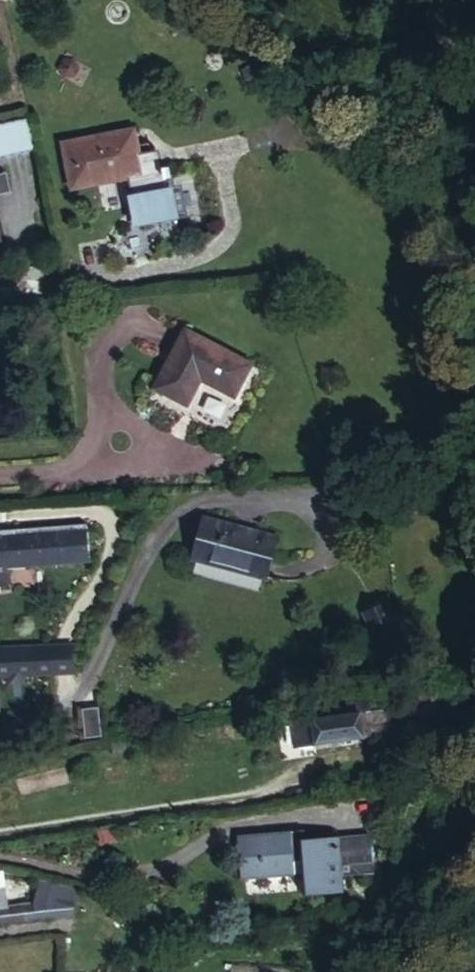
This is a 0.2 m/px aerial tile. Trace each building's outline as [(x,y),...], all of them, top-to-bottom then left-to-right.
[(20,116),(0,121),(0,152),(27,146),(20,116)] [(135,173),(126,126),(53,139),(61,186),(135,173)] [(173,194),(128,203),(134,234),(179,226),(173,194)] [(232,396),(250,364),(186,329),(155,384),(186,401),(200,379),(232,396)] [(253,583),(272,544),(201,511),(183,549),(253,583)] [(0,523),(0,579),(3,579),(2,561),(83,556),(81,518),(0,523)] [(366,614),(383,667),(409,658),(392,606),(366,614)] [(53,642),(0,643),(0,672),(53,671),(53,642)] [(73,642),(53,642),(53,671),(74,670),(73,642)] [(388,734),(384,701),(377,702),(375,693),(343,699),(346,713),(301,720),(305,746),(338,741),(388,734)] [(401,732),(397,699),(384,701),(388,734),(401,732)] [(120,730),(121,737),(142,734),(142,728),(120,730)] [(356,865),(352,827),(327,830),(325,817),(259,823),(264,865),(306,861),(306,852),(320,851),(324,886),(357,883),(356,865)] [(380,825),(352,827),(356,865),(387,862),(386,852),(383,851),(380,825)] [(52,883),(60,885),(43,873),(39,880),(52,883)] [(69,890),(60,885),(52,883),(39,880),(27,898),(32,914),(56,909),(69,890)] [(32,914),(27,898),(0,902),(0,919),(32,914)]
